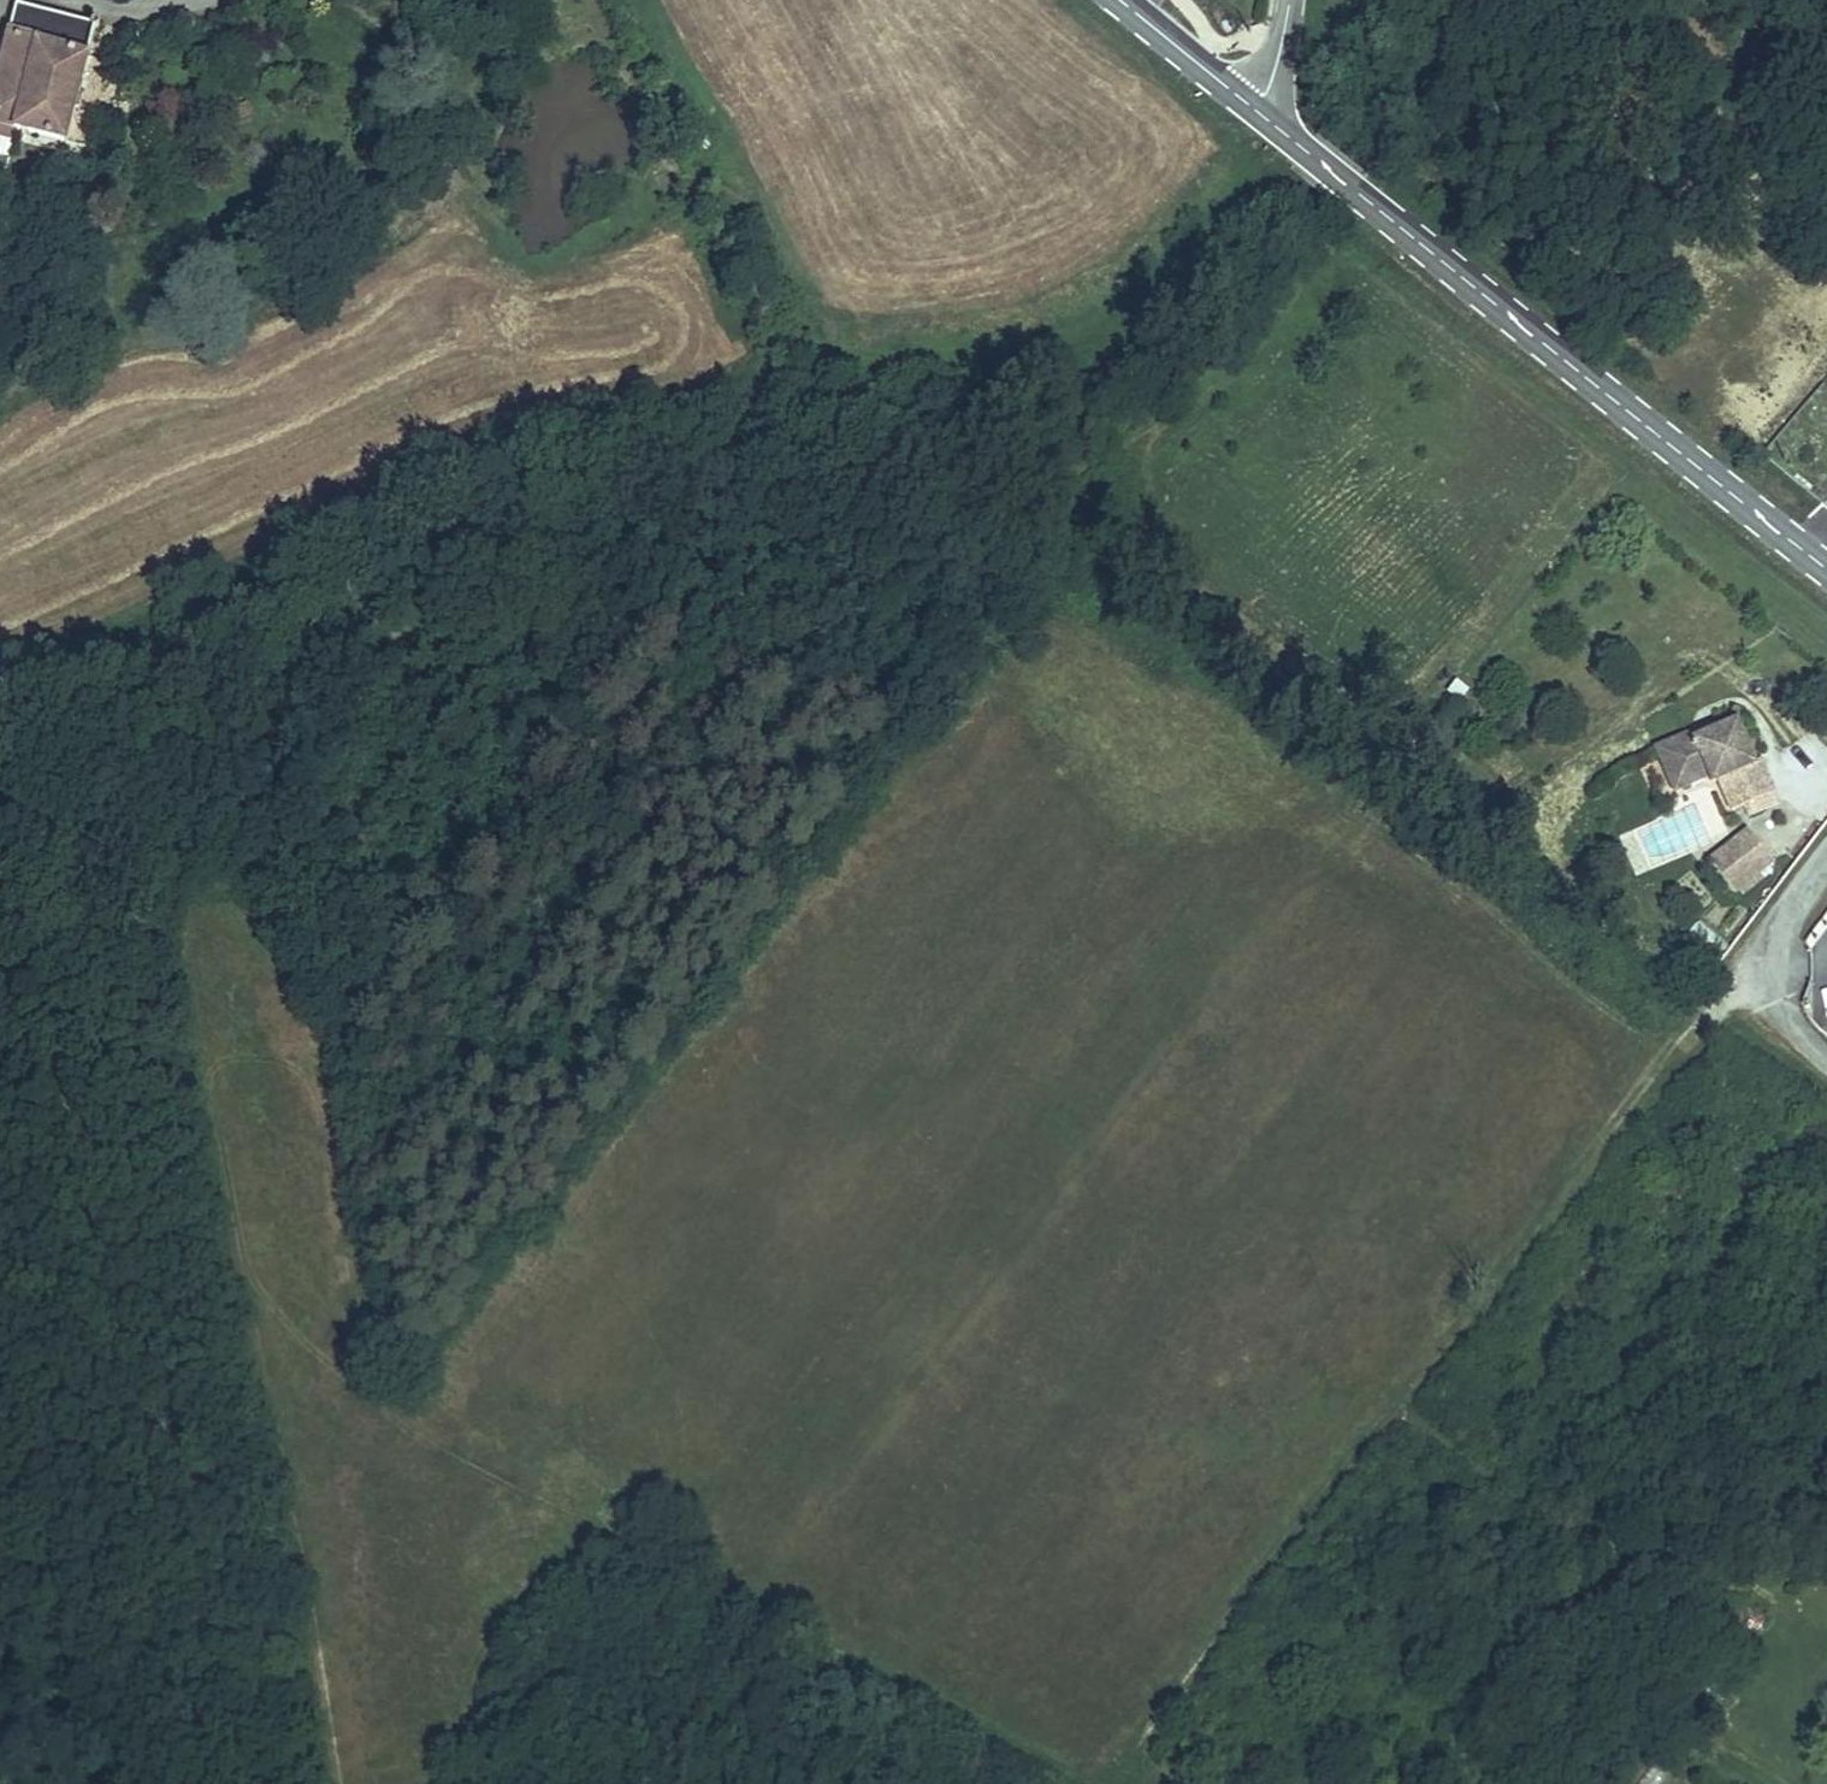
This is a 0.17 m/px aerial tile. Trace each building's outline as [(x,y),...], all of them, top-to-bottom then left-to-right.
[(43,57),(0,48),(0,174),(16,178),(43,57)] [(1677,732),(1642,753),(1663,790),(1698,771),(1707,786),(1726,775),(1743,806),(1749,815),(1765,806),(1760,796),(1772,789),(1753,755),(1746,758),(1724,721),(1702,734),(1684,745),(1677,732)] [(1694,722),(1677,732),(1684,745),(1702,734),(1694,722)] [(1698,771),(1663,790),(1672,807),(1707,786),(1698,771)] [(1726,775),(1707,786),(1726,814),(1743,806),(1726,775)] [(1771,790),(1760,796),(1765,806),(1776,800),(1771,790)] [(1782,852),(1751,829),(1720,870),(1751,894),(1782,852)]
